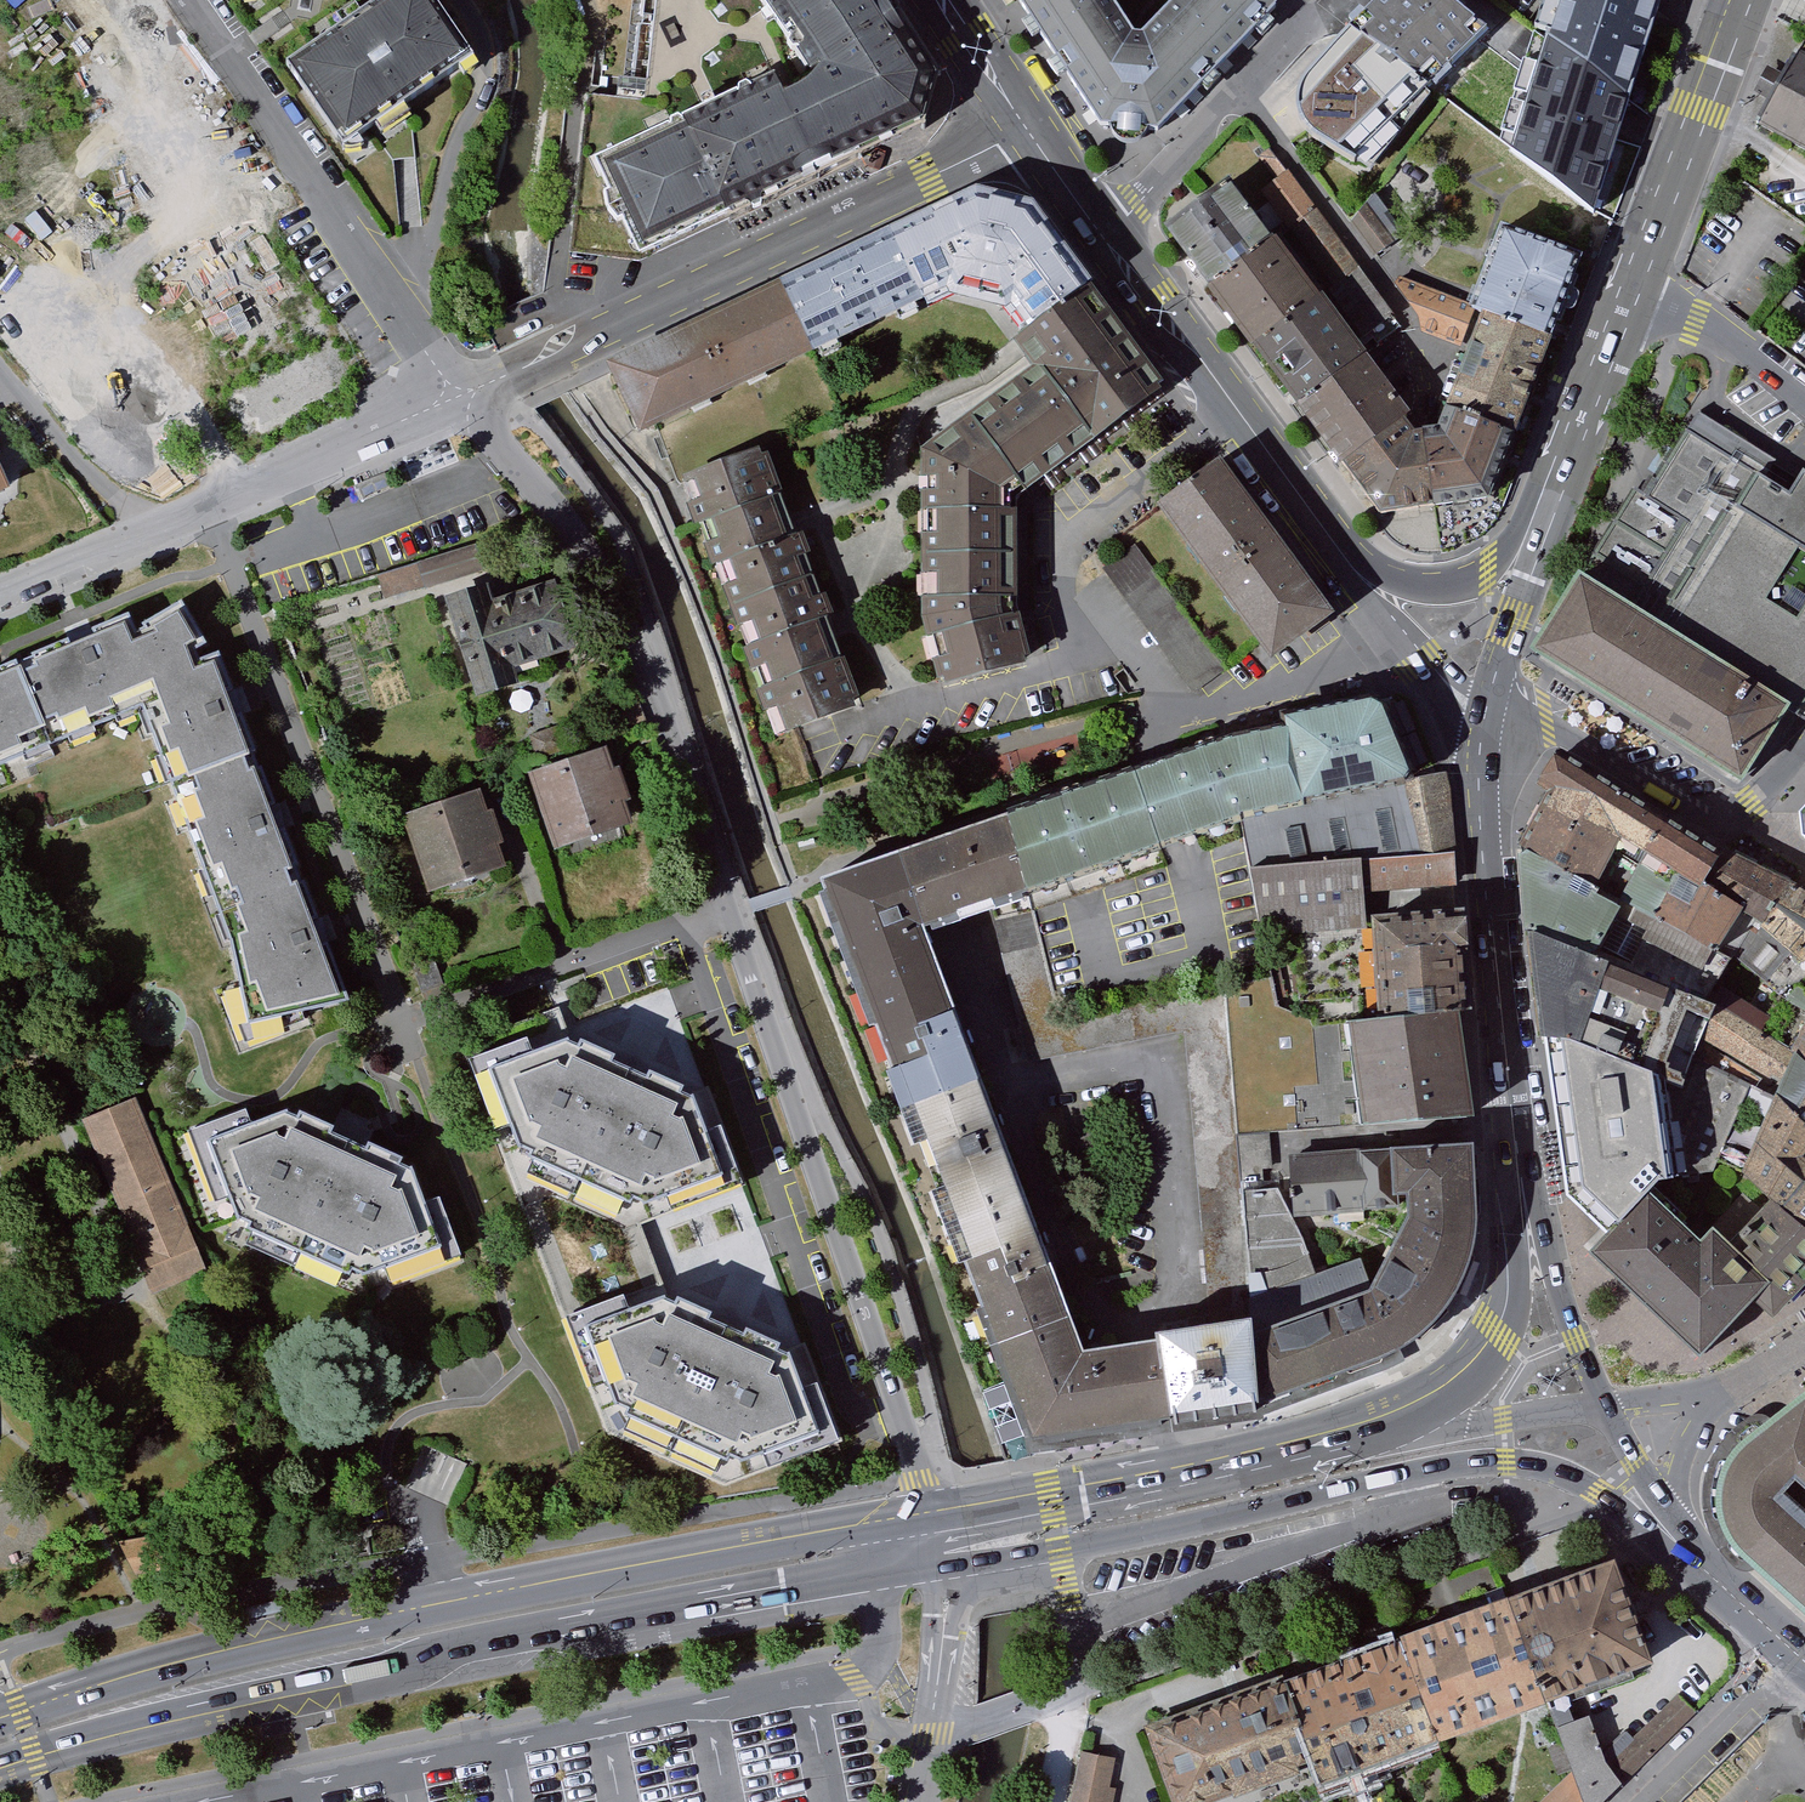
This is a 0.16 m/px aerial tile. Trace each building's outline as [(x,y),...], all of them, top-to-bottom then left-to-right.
[(285,66),(339,145),(468,57),(430,0),(382,0),(285,66)] [(567,256),(642,263),(910,137),(932,127),(945,84),(929,58),(892,0),(656,0),(643,105),(582,99),(567,256)] [(1025,11),(1040,0),(1018,0),(1025,11)] [(1025,11),(1053,46),(1119,4),(1116,0),(1040,0),(1025,11)] [(1053,46),(1116,143),(1172,146),(1292,17),(1273,0),(1181,0),(1153,31),(1146,31),(1119,4),(1053,46)] [(1357,31),(1440,92),(1500,23),(1469,0),(1385,0),(1357,31)] [(1559,161),(1624,187),(1653,119),(1630,96),(1665,0),(1557,0),(1540,38),(1592,75),(1579,111),(1559,161)] [(1357,31),(1336,15),(1271,74),(1265,96),(1276,118),(1286,129),(1353,170),(1440,92),(1357,31)] [(1592,75),(1540,38),(1523,63),(1579,111),(1592,75)] [(1758,126),(1804,151),(1804,42),(1787,72),(1780,86),(1773,99),(1758,126)] [(1780,86),(1787,72),(1773,64),(1758,92),(1773,99),(1780,86)] [(1267,196),(1297,234),(1321,218),(1292,179),(1267,196)] [(1220,300),(1290,249),(1281,238),(1272,245),(1226,190),(1167,231),(1220,300)] [(1033,331),(1043,346),(1108,305),(1103,297),(1043,217),(993,206),(888,248),(927,330),(966,313),(971,321),(1023,336),(1033,331)] [(1358,236),(1378,264),(1401,251),(1370,209),(1358,236)] [(1338,296),(1363,278),(1321,218),(1297,234),(1294,236),(1338,296)] [(1590,276),(1504,242),(1477,309),(1472,325),(1482,328),(1561,354),(1590,276)] [(820,382),(927,330),(888,248),(781,298),(820,382)] [(1262,357),(1334,307),(1290,249),(1220,300),(1262,357)] [(1370,343),(1397,325),(1363,278),(1338,296),(1336,298),(1370,343)] [(1464,351),(1472,325),(1477,309),(1394,278),(1392,287),(1416,316),(1418,334),(1464,351)] [(820,382),(781,298),(617,373),(656,456),(820,382)] [(1045,388),(980,429),(1035,507),(1042,515),(1185,413),(1108,305),(1043,346),(1025,357),(1045,388)] [(1311,419),(1380,367),(1334,307),(1262,357),(1311,419)] [(1561,354),(1482,328),(1449,420),(1529,448),(1561,354)] [(1311,419),(1354,474),(1419,427),(1425,423),(1380,367),(1311,419)] [(1603,565),(1804,699),(1804,477),(1708,411),(1655,482),(1603,565)] [(1529,448),(1449,420),(1445,433),(1429,436),(1447,520),(1448,524),(1499,516),(1529,448)] [(1397,527),(1447,520),(1429,436),(1424,436),(1419,427),(1354,474),(1397,527)] [(922,606),(944,697),(1038,670),(1029,633),(1029,533),(1019,534),(1020,521),(1024,517),(1035,507),(980,429),(927,458),(926,505),(922,606)] [(869,716),(770,457),(684,486),(778,746),(823,731),(869,716)] [(1221,469),(1159,513),(1257,638),(1291,674),(1352,628),(1317,590),(1221,469)] [(1184,688),(1225,660),(1140,543),(1098,569),(1184,688)] [(480,552),(422,570),(429,594),(487,575),(480,552)] [(1804,701),(1804,699),(1603,565),(1555,642),(1761,771),(1804,701)] [(422,570),(377,583),(383,601),(426,588),(422,570)] [(497,590),(452,605),(487,710),(534,695),(527,675),(586,656),(566,595),(506,615),(497,590)] [(137,740),(248,1032),(345,995),(193,597),(0,670),(0,792),(137,740)] [(1142,1343),(1083,1352),(948,928),(968,921),(992,914),(1027,898),(1184,842),(1246,819),(1409,775),(1431,771),(1410,686),(1301,711),(1302,722),(1172,761),(940,844),(842,875),(974,1312),(1033,1439),(1157,1418),(1170,1416),(1157,1341),(1142,1343)] [(617,742),(538,768),(564,845),(643,819),(617,742)] [(1674,821),(1573,759),(1553,746),(1541,773),(1553,782),(1526,857),(1703,945),(1730,898),(1675,867),(1695,831),(1674,821)] [(1431,771),(1409,775),(1424,854),(1465,852),(1451,767),(1431,771)] [(1252,866),(1424,854),(1409,775),(1246,819),(1252,866)] [(518,865),(494,787),(412,812),(436,890),(518,865)] [(1695,831),(1675,867),(1730,898),(1747,907),(1768,870),(1744,857),(1695,831)] [(1465,852),(1424,854),(1252,866),(1260,932),(1375,919),(1374,893),(1467,884),(1465,852)] [(1703,945),(1526,857),(1535,938),(1690,1001),(1694,981),(1703,945)] [(1768,870),(1747,907),(1727,943),(1785,983),(1798,992),(1803,983),(1804,980),(1804,894),(1768,870)] [(1206,1327),(1249,1320),(1247,1288),(1237,1198),(1213,983),(1057,1023),(1027,898),(992,914),(1021,1055),(1181,1031),(1206,1327)] [(1387,918),(1402,1012),(1481,1000),(1469,909),(1387,918)] [(1690,1001),(1535,938),(1551,1042),(1556,1041),(1568,1042),(1677,1077),(1684,1057),(1691,1042),(1695,1034),(1709,1003),(1690,1001)] [(1798,992),(1785,983),(1773,1010),(1790,1018),(1787,1025),(1799,1032),(1796,1037),(1694,981),(1690,1001),(1709,1003),(1802,1053),(1804,1056),(1804,995),(1798,992)] [(1402,1012),(1367,1015),(1380,1121),(1415,1120),(1496,1111),(1481,1000),(1402,1012)] [(1804,1119),(1804,1056),(1802,1053),(1709,1003),(1695,1034),(1767,1072),(1769,1068),(1776,1072),(1789,1076),(1784,1088),(1691,1042),(1684,1057),(1742,1078),(1780,1097),(1804,1119)] [(575,1033),(503,1063),(528,1156),(640,1216),(745,1183),(712,1087),(575,1033)] [(1568,1042),(1556,1041),(1577,1193),(1614,1234),(1659,1187),(1713,1176),(1736,1106),(1742,1078),(1684,1057),(1677,1077),(1568,1042)] [(1780,1097),(1742,1078),(1736,1106),(1754,1112),(1758,1100),(1774,1110),(1747,1177),(1804,1223),(1804,1119),(1780,1097)] [(134,1095),(78,1115),(142,1292),(198,1272),(134,1095)] [(288,1098),(199,1136),(226,1235),(363,1296),(465,1255),(419,1154),(393,1143),(366,1131),(337,1119),(288,1098)] [(1407,1217),(1382,1280),(1249,1320),(1258,1403),(1383,1358),(1406,1348),(1426,1334),(1444,1316),(1459,1296),(1472,1268),(1478,1239),(1479,1209),(1474,1142),(1390,1148),(1391,1194),(1405,1194),(1407,1217)] [(1391,1194),(1390,1148),(1290,1155),(1293,1218),(1362,1213),(1391,1201),(1391,1194)] [(589,1324),(665,1295),(640,1216),(528,1156),(589,1324)] [(1598,1251),(1698,1345),(1752,1287),(1773,1308),(1804,1272),(1804,1223),(1747,1177),(1745,1182),(1778,1206),(1767,1216),(1747,1199),(1718,1234),(1659,1187),(1614,1234),(1598,1251)] [(1237,1198),(1247,1288),(1326,1268),(1274,1196),(1237,1198)] [(1326,1268),(1247,1288),(1249,1320),(1382,1280),(1370,1254),(1326,1268)] [(665,1295),(589,1324),(626,1418),(736,1464),(832,1430),(801,1346),(665,1295)] [(1170,1416),(1258,1403),(1249,1320),(1206,1327),(1156,1335),(1157,1341),(1170,1416)] [(1786,1414),(1751,1449),(1734,1475),(1729,1505),(1734,1527),(1756,1555),(1804,1601),(1804,1398),(1786,1414)] [(175,1532),(120,1541),(134,1576),(182,1567),(175,1532)] [(1611,1569),(1510,1606),(1545,1703),(1647,1666),(1611,1569)] [(1454,1624),(1404,1642),(1441,1742),(1545,1703),(1510,1606),(1454,1624)] [(1404,1642),(1283,1686),(1311,1764),(1318,1786),(1441,1742),(1404,1642)] [(1153,1736),(1177,1801),(1204,1801),(1311,1764),(1283,1686),(1153,1736)] [(1605,1763),(1621,1786),(1698,1713),(1677,1694),(1605,1763)] [(1566,1702),(1550,1709),(1559,1728),(1575,1721),(1566,1702)] [(1588,1715),(1575,1721),(1559,1728),(1572,1770),(1583,1801),(1605,1801),(1621,1786),(1605,1763),(1588,1715)] [(1083,1752),(1073,1801),(1110,1801),(1119,1759),(1083,1752)] [(1539,1801),(1583,1801),(1572,1770),(1539,1801)]
